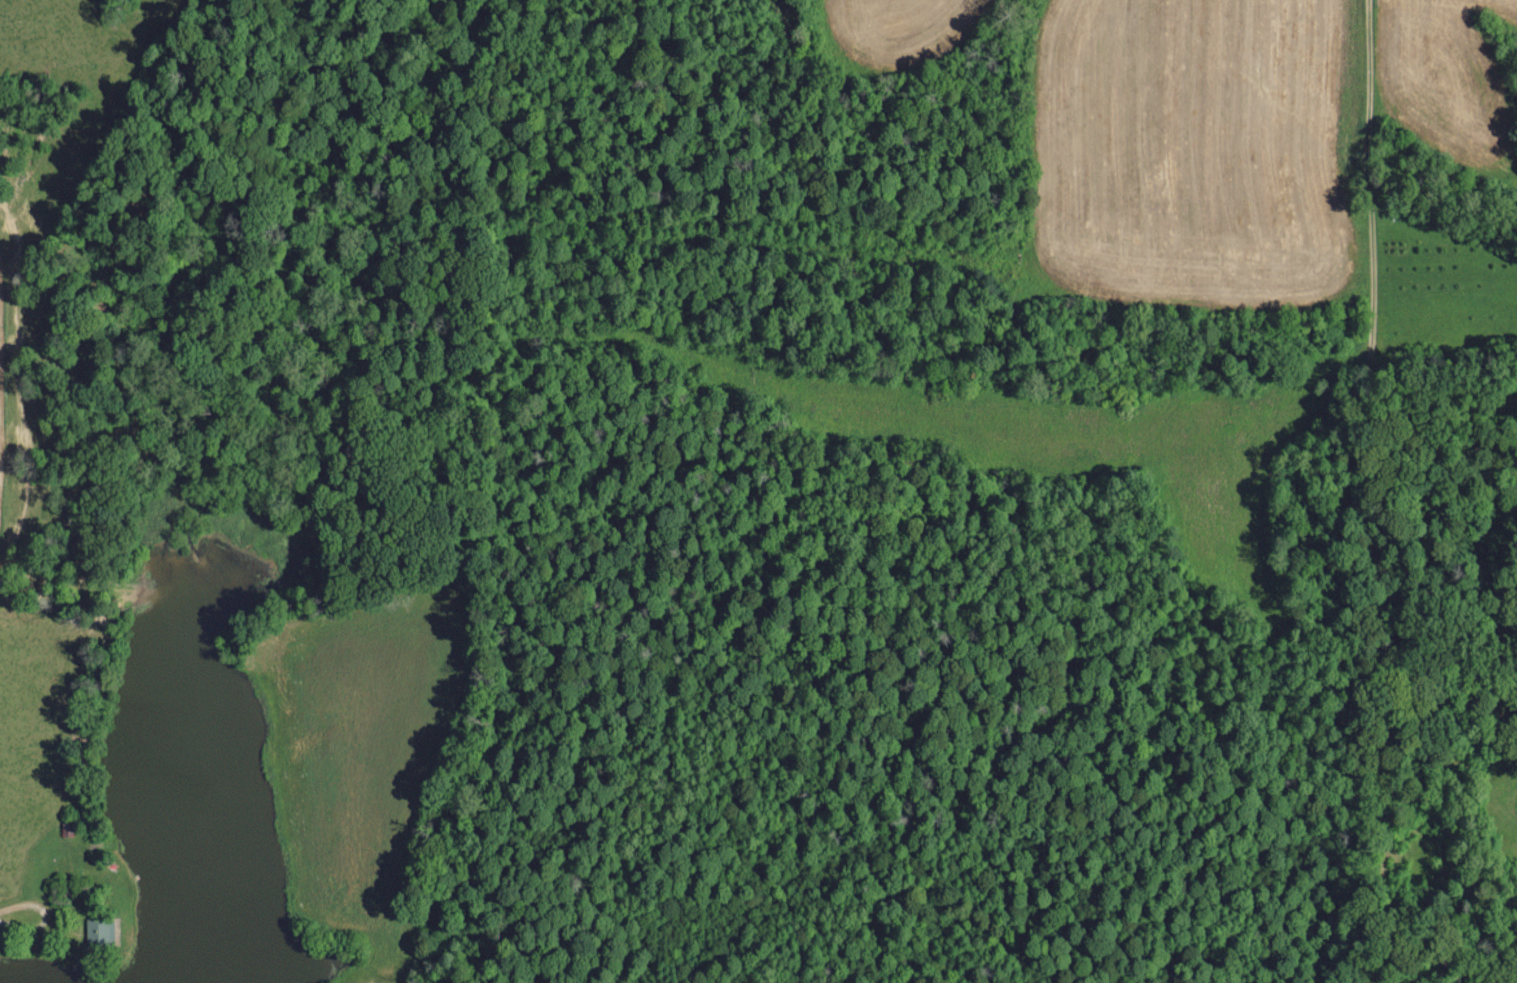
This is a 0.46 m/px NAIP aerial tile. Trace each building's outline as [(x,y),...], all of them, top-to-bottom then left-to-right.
[(85,920),(86,945),(113,944),(112,919),(85,920)]
